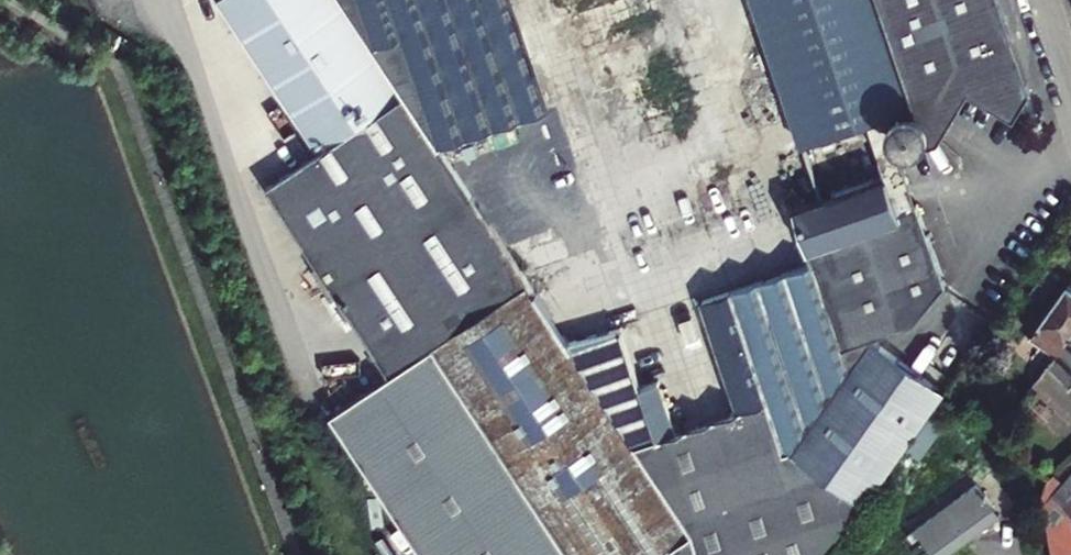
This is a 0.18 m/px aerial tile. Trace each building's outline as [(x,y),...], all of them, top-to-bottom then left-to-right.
[(945,388),(870,336),(909,311),(937,273),(895,147),(936,132),(968,82),(1013,109),(1029,82),(1001,0),(220,0),(317,149),(265,182),(389,373),(330,411),(424,554),(825,554),(945,388)] [(1052,356),(1070,328),(1070,285),(1067,282),(1032,333),(1047,344),(1044,349),(1052,356)] [(1030,387),(1069,420),(1070,418),(1070,328),(1052,356),(1030,387)] [(1047,344),(1032,333),(1028,338),(1044,349),(1047,344)] [(946,422),(933,412),(907,449),(920,458),(946,422)] [(1053,554),(1070,554),(1070,470),(1044,501),(1053,554)] [(907,532),(976,481),(969,471),(899,523),(906,533),(907,532)] [(990,471),(976,481),(907,532),(912,539),(919,534),(935,554),(944,554),(1014,503),(990,471)]
